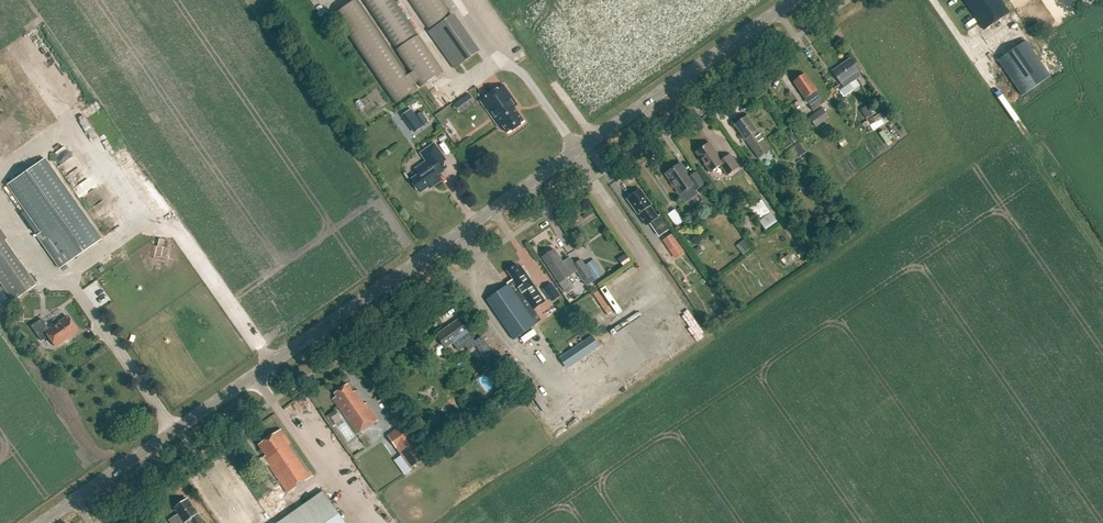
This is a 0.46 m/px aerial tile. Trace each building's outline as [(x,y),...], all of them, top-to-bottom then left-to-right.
[(358,0),(355,0),(334,15),(395,104),(418,88),(415,83),(417,82),(420,87),(443,71),(396,0),(361,0),(396,51),(395,51),(411,74),(409,75),(358,0)] [(436,38),(460,74),(488,56),(457,9),(450,14),(441,0),(407,0),(433,39),(436,38)] [(984,30),(1010,13),(1001,0),(963,0),(984,30)] [(1017,41),(1025,37),(1018,23),(1009,28),(1017,41)] [(983,42),(990,53),(996,50),(990,38),(983,42)] [(1026,41),(998,60),(1022,96),(1050,77),(1026,41)] [(841,83),(846,80),(849,84),(861,76),(858,72),(858,71),(850,59),(833,71),(841,83)] [(804,96),(805,98),(804,98),(813,111),(825,102),(817,90),(816,90),(805,74),(794,82),(800,91),(800,93),(802,96),(804,96)] [(503,126),(509,134),(525,123),(514,107),(518,105),(504,85),(481,102),(499,128),(503,126)] [(459,100),(466,109),(477,100),(470,91),(459,100)] [(873,113),(869,105),(862,109),(866,116),(873,113)] [(822,108),(809,118),(816,127),(829,118),(822,108)] [(746,139),(747,138),(749,142),(748,143),(758,157),(770,149),(747,117),(741,120),(740,120),(737,122),(737,124),(735,125),(746,139)] [(419,120),(410,127),(414,132),(415,133),(424,126),(419,120)] [(438,138),(441,142),(447,138),(444,134),(438,138)] [(412,179),(421,193),(432,185),(434,186),(442,181),(438,175),(444,171),(438,162),(445,157),(435,143),(423,151),(429,159),(415,169),(419,174),(412,179)] [(720,165),(727,175),(739,167),(730,155),(722,160),(709,143),(696,152),(710,172),(720,165)] [(788,153),(793,161),(805,152),(800,144),(788,153)] [(7,185),(44,238),(40,241),(59,268),(101,239),(45,159),(7,185)] [(681,163),(665,174),(680,195),(685,203),(698,194),(695,191),(705,184),(696,172),(690,177),(681,163)] [(639,214),(647,225),(648,224),(649,223),(658,217),(657,216),(650,206),(652,205),(641,190),(627,199),(638,215),(639,214)] [(752,207),(761,220),(768,230),(780,221),(773,212),(772,213),(764,199),(752,207)] [(679,225),(687,221),(680,210),(673,214),(679,225)] [(658,217),(649,223),(659,236),(670,228),(660,214),(657,216),(658,217)] [(672,234),(662,240),(671,253),(681,247),(672,234)] [(7,293),(13,301),(35,285),(0,235),(0,283),(7,293)] [(745,241),(738,248),(743,254),(750,248),(745,241)] [(554,250),(544,257),(549,264),(548,265),(560,283),(571,275),(577,271),(573,266),(574,265),(570,258),(563,263),(554,250)] [(626,253),(618,259),(623,267),(631,261),(626,253)] [(581,260),(573,266),(584,281),(592,275),(595,280),(604,274),(594,259),(585,265),(581,260)] [(508,285),(536,324),(541,320),(528,301),(539,293),(521,266),(519,268),(516,265),(508,271),(515,281),(514,281),(508,285)] [(592,275),(584,281),(587,286),(595,280),(592,275)] [(554,282),(545,289),(555,302),(564,296),(554,282)] [(487,300),(514,340),(536,325),(536,324),(508,285),(487,300)] [(48,336),(55,347),(77,331),(67,316),(48,329),(41,319),(31,326),(41,341),(48,336)] [(453,343),(459,351),(474,340),(459,319),(436,335),(446,348),(453,343)] [(560,357),(568,368),(604,345),(596,333),(560,357)] [(507,359),(513,367),(518,364),(512,356),(507,359)] [(503,381),(508,388),(515,383),(509,376),(503,381)] [(336,396),(333,399),(358,434),(378,420),(366,403),(365,404),(355,391),(353,392),(348,384),(334,393),(336,396)] [(394,416),(400,424),(404,421),(398,412),(394,416)] [(354,435),(346,421),(340,425),(348,438),(354,435)] [(390,439),(411,468),(429,456),(408,426),(390,439)] [(268,465),(288,493),(313,476),(281,429),(259,444),(266,455),(264,457),(269,464),(268,465)] [(324,492),(280,522),(279,522),(346,522),(324,492)] [(197,514),(187,499),(175,507),(180,514),(170,520),(172,522),(184,522),(190,519),(193,522),(204,522),(197,514)]
